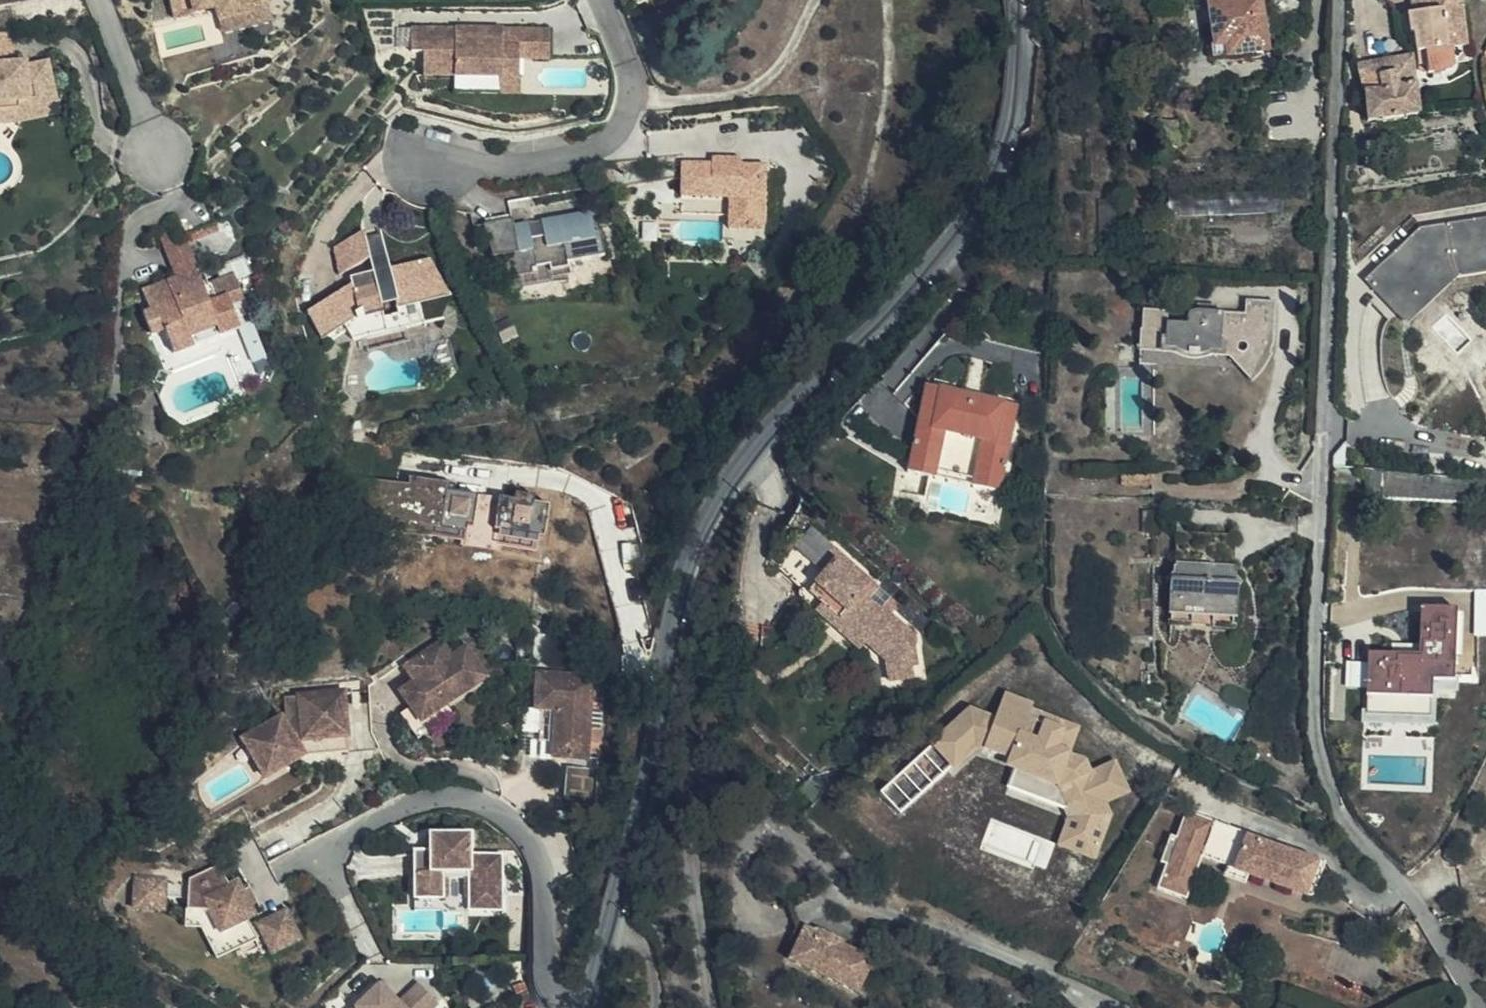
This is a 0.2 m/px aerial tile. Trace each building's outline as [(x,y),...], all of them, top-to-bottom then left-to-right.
[(223,22),(251,15),(250,9),(272,3),(271,0),(175,0),(179,19),(221,10),(223,22)] [(1261,0),(1232,0),(1210,3),(1215,44),(1228,42),(1229,52),(1267,47),(1261,0)] [(1452,45),(1469,43),(1464,0),(1412,0),(1413,11),(1444,7),(1448,45),(1452,45)] [(251,15),(223,22),(228,41),(279,29),(272,3),(250,9),(251,15)] [(1454,67),(1452,45),(1448,45),(1444,7),(1413,11),(1409,11),(1411,30),(1416,29),(1420,61),(1428,61),(1430,74),(1450,71),(1454,67)] [(553,33),(522,33),(522,39),(498,39),(498,33),(415,32),(415,56),(429,56),(429,82),(503,82),(523,83),(524,64),(553,65),(553,33)] [(1407,114),(1417,113),(1411,57),(1404,57),(1356,65),(1359,94),(1363,98),(1365,119),(1375,119),(1377,121),(1407,116),(1407,114)] [(59,103),(47,60),(19,68),(17,66),(5,67),(0,68),(0,118),(59,103)] [(523,99),(523,83),(503,82),(502,98),(523,99)] [(61,115),(59,103),(0,118),(0,130),(61,115)] [(743,163),(712,162),(684,161),(682,196),(731,198),(730,228),(764,229),(766,164),(743,163)] [(607,260),(602,237),(597,239),(592,215),(542,225),(545,241),(533,243),(530,228),(516,231),(514,225),(487,231),(495,262),(502,260),(508,287),(540,280),(539,274),(552,271),(553,277),(574,273),(573,267),(607,260)] [(1366,279),(1407,323),(1461,275),(1485,271),(1485,217),(1422,227),(1366,279)] [(345,279),(373,262),(370,245),(367,233),(338,250),(345,279)] [(370,245),(373,262),(376,276),(377,279),(393,275),(392,272),(386,242),(370,245)] [(179,276),(181,283),(212,271),(208,259),(201,254),(175,264),(179,276)] [(377,279),(376,276),(351,281),(353,290),(307,316),(321,341),(344,328),(356,322),(383,316),(381,306),(397,303),(446,292),(433,263),(392,272),(393,275),(377,279)] [(176,331),(196,324),(181,283),(179,276),(159,283),(174,324),(176,331)] [(450,301),(446,292),(397,303),(398,312),(450,301)] [(1272,299),(1242,298),(1241,312),(1240,340),(1270,341),(1272,299)] [(1140,312),(1139,341),(1157,341),(1157,350),(1175,350),(1178,352),(1183,354),(1187,356),(1193,356),(1198,355),(1203,354),(1206,352),(1208,351),(1223,352),(1223,339),(1240,340),(1241,312),(1195,311),(1191,311),(1189,312),(1186,314),(1185,317),(1185,324),(1165,324),(1166,312),(1140,312)] [(356,322),(344,328),(349,347),(388,338),(383,316),(356,322)] [(220,349),(233,344),(225,320),(198,330),(196,324),(176,331),(174,324),(138,337),(144,354),(137,357),(144,379),(155,375),(164,400),(183,393),(179,385),(206,375),(209,384),(230,376),(220,349)] [(1240,340),(1223,339),(1223,352),(1252,383),(1258,377),(1262,372),(1265,366),(1268,360),(1270,353),(1270,347),(1270,341),(1240,340)] [(1157,365),(1157,341),(1139,341),(1139,365),(1157,365)] [(243,371),(230,376),(237,397),(250,392),(243,371)] [(1021,401),(992,395),(991,401),(954,393),(955,388),(927,382),(910,469),(932,473),(937,446),(943,447),(946,431),(948,423),(985,430),(984,437),(980,454),(1009,461),(1021,401)] [(991,401),(992,395),(955,388),(954,393),(991,401)] [(243,411),(256,406),(250,392),(237,397),(243,411)] [(948,423),(946,431),(984,437),(985,430),(948,423)] [(937,446),(932,473),(938,474),(943,447),(937,446)] [(1004,487),(1009,461),(980,454),(975,482),(1004,487)] [(1368,470),(1367,495),(1485,502),(1485,476),(1368,470)] [(443,499),(445,490),(445,482),(408,476),(407,484),(353,477),(346,524),(369,527),(370,518),(439,528),(465,532),(466,523),(469,503),(443,499)] [(475,494),(445,490),(443,499),(469,503),(466,523),(471,524),(475,494)] [(370,518),(369,527),(464,542),(465,532),(439,528),(370,518)] [(830,553),(836,546),(828,540),(813,527),(782,561),(806,582),(811,586),(808,589),(823,603),(825,605),(828,600),(869,636),(865,641),(866,642),(885,660),(888,679),(911,676),(909,663),(907,649),(908,649),(909,648),(910,647),(911,647),(912,646),(913,644),(914,643),(914,642),(915,640),(915,639),(915,638),(914,636),(913,634),(913,633),(912,632),(911,631),(910,631),(909,630),(908,629),(907,629),(905,629),(904,629),(903,629),(901,629),(895,636),(881,623),(888,614),(862,591),(867,586),(836,559),(830,553)] [(1230,610),(1230,568),(1221,567),(1220,533),(1178,532),(1178,566),(1170,566),(1170,609),(1230,610)] [(873,580),(836,546),(830,553),(836,559),(867,586),(873,580)] [(806,582),(782,561),(778,566),(801,586),(806,582)] [(1485,635),(1485,588),(1475,588),(1475,635),(1485,635)] [(869,636),(828,600),(825,605),(823,603),(816,609),(859,649),(861,648),(866,642),(865,641),(869,636)] [(1455,681),(1455,608),(1419,608),(1417,654),(1364,654),(1364,713),(1429,714),(1429,681),(1455,681)] [(911,631),(890,612),(888,614),(881,623),(895,636),(901,629),(903,629),(904,629),(905,629),(907,629),(908,629),(909,630),(910,631),(911,631)] [(400,688),(411,705),(421,720),(448,702),(487,676),(466,644),(451,654),(442,640),(404,665),(413,679),(400,688)] [(915,662),(913,644),(912,646),(911,647),(910,647),(909,648),(908,649),(907,649),(909,663),(915,662)] [(535,707),(542,707),(557,708),(555,739),(554,756),(588,758),(594,673),(538,669),(535,707)] [(1007,692),(997,717),(971,706),(930,743),(954,770),(980,746),(1010,758),(1007,766),(1017,770),(1011,786),(1064,807),(1070,818),(1059,845),(1096,859),(1113,814),(1108,801),(1131,792),(1118,759),(1092,770),(1088,759),(1071,752),(1081,726),(1032,707),(1033,703),(1007,692)] [(305,756),(350,753),(349,738),(345,693),(300,697),(301,706),(286,708),(287,717),(243,741),(259,768),(304,742),(305,756)] [(285,698),(286,708),(301,706),(300,697),(285,698)] [(421,720),(411,705),(400,712),(417,738),(455,712),(448,702),(421,720)] [(557,708),(542,707),(540,738),(555,739),(557,708)] [(259,768),(266,779),(305,756),(304,742),(259,768)] [(595,795),(598,769),(568,766),(565,791),(595,795)] [(1158,863),(1164,865),(1196,876),(1202,857),(1226,866),(1249,874),(1313,897),(1325,864),(1184,812),(1175,837),(1169,834),(1158,863)] [(416,848),(417,908),(445,908),(445,894),(445,870),(470,870),(470,894),(470,909),(505,908),(505,852),(471,852),(471,830),(432,830),(432,848),(416,848)] [(169,881),(138,880),(137,910),(168,911),(168,897),(190,899),(190,912),(210,913),(231,952),(265,933),(274,951),(302,936),(288,908),(253,926),(249,918),(257,914),(252,905),(255,903),(247,887),(243,889),(238,880),(230,884),(220,863),(201,872),(200,885),(191,885),(169,884),(169,881)] [(1196,876),(1164,865),(1156,887),(1188,899),(1196,876)] [(1246,882),(1249,874),(1226,866),(1223,874),(1246,882)] [(465,894),(470,894),(470,870),(445,870),(445,894),(450,894),(450,876),(465,876),(465,894)] [(200,885),(201,872),(191,877),(191,885),(200,885)] [(252,885),(247,887),(255,903),(260,901),(252,885)] [(857,934),(832,923),(822,897),(794,908),(806,937),(806,938),(794,967),(862,997),(876,965),(849,952),(857,934)] [(210,913),(190,912),(189,926),(201,927),(218,959),(231,952),(210,913)] [(410,990),(427,1007),(434,1007),(441,1001),(421,980),(410,990)] [(410,990),(402,998),(385,981),(357,1007),(427,1007),(410,990)]
